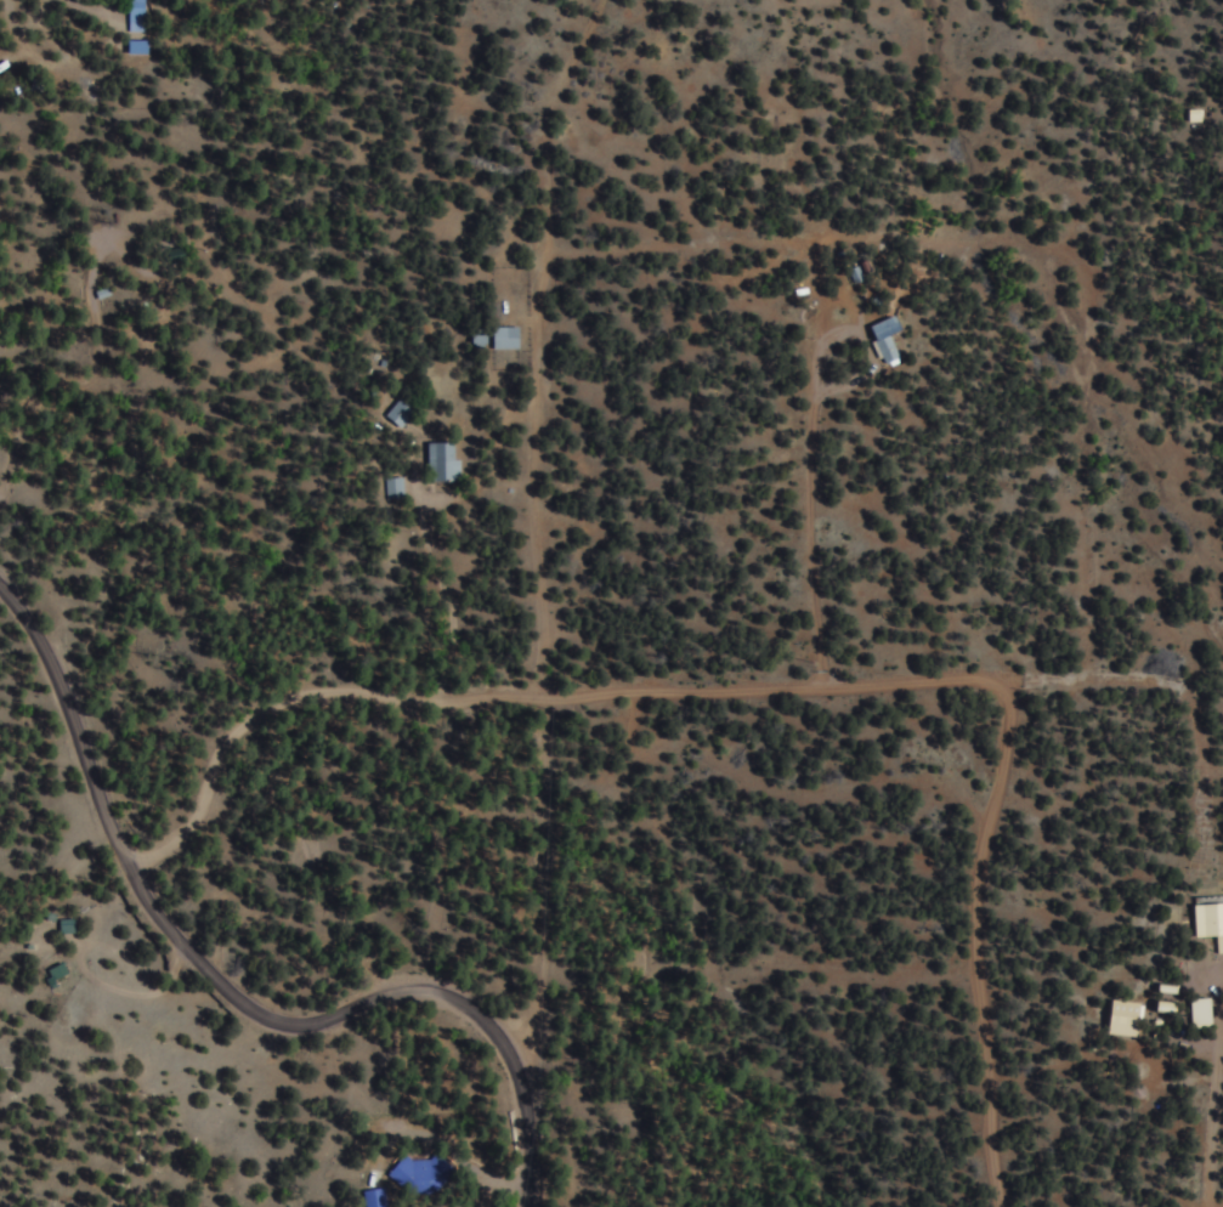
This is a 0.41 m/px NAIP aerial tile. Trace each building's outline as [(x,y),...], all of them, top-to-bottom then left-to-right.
[(526,328),(500,328),(500,350),(526,350),(526,328)] [(893,366),(907,359),(895,333),(881,340),(893,366)] [(393,416),(407,430),(421,415),(407,401),(393,416)] [(435,445),(435,483),(465,483),(465,445),(435,445)] [(395,500),(412,498),(409,478),(393,481),(395,500)] [(1201,905),(1202,939),(1222,937),(1222,904),(1201,905)] [(68,933),(80,933),(80,921),(68,921),(68,933)] [(75,974),(70,964),(56,971),(61,981),(75,974)] [(1218,999),(1198,1000),(1199,1028),(1219,1028),(1218,999)] [(1183,1014),(1184,1004),(1164,1003),(1163,1013),(1183,1014)] [(403,1160),(403,1189),(454,1189),(454,1160),(403,1160)] [(394,1189),(373,1189),(373,1206),(394,1206),(394,1189)]
